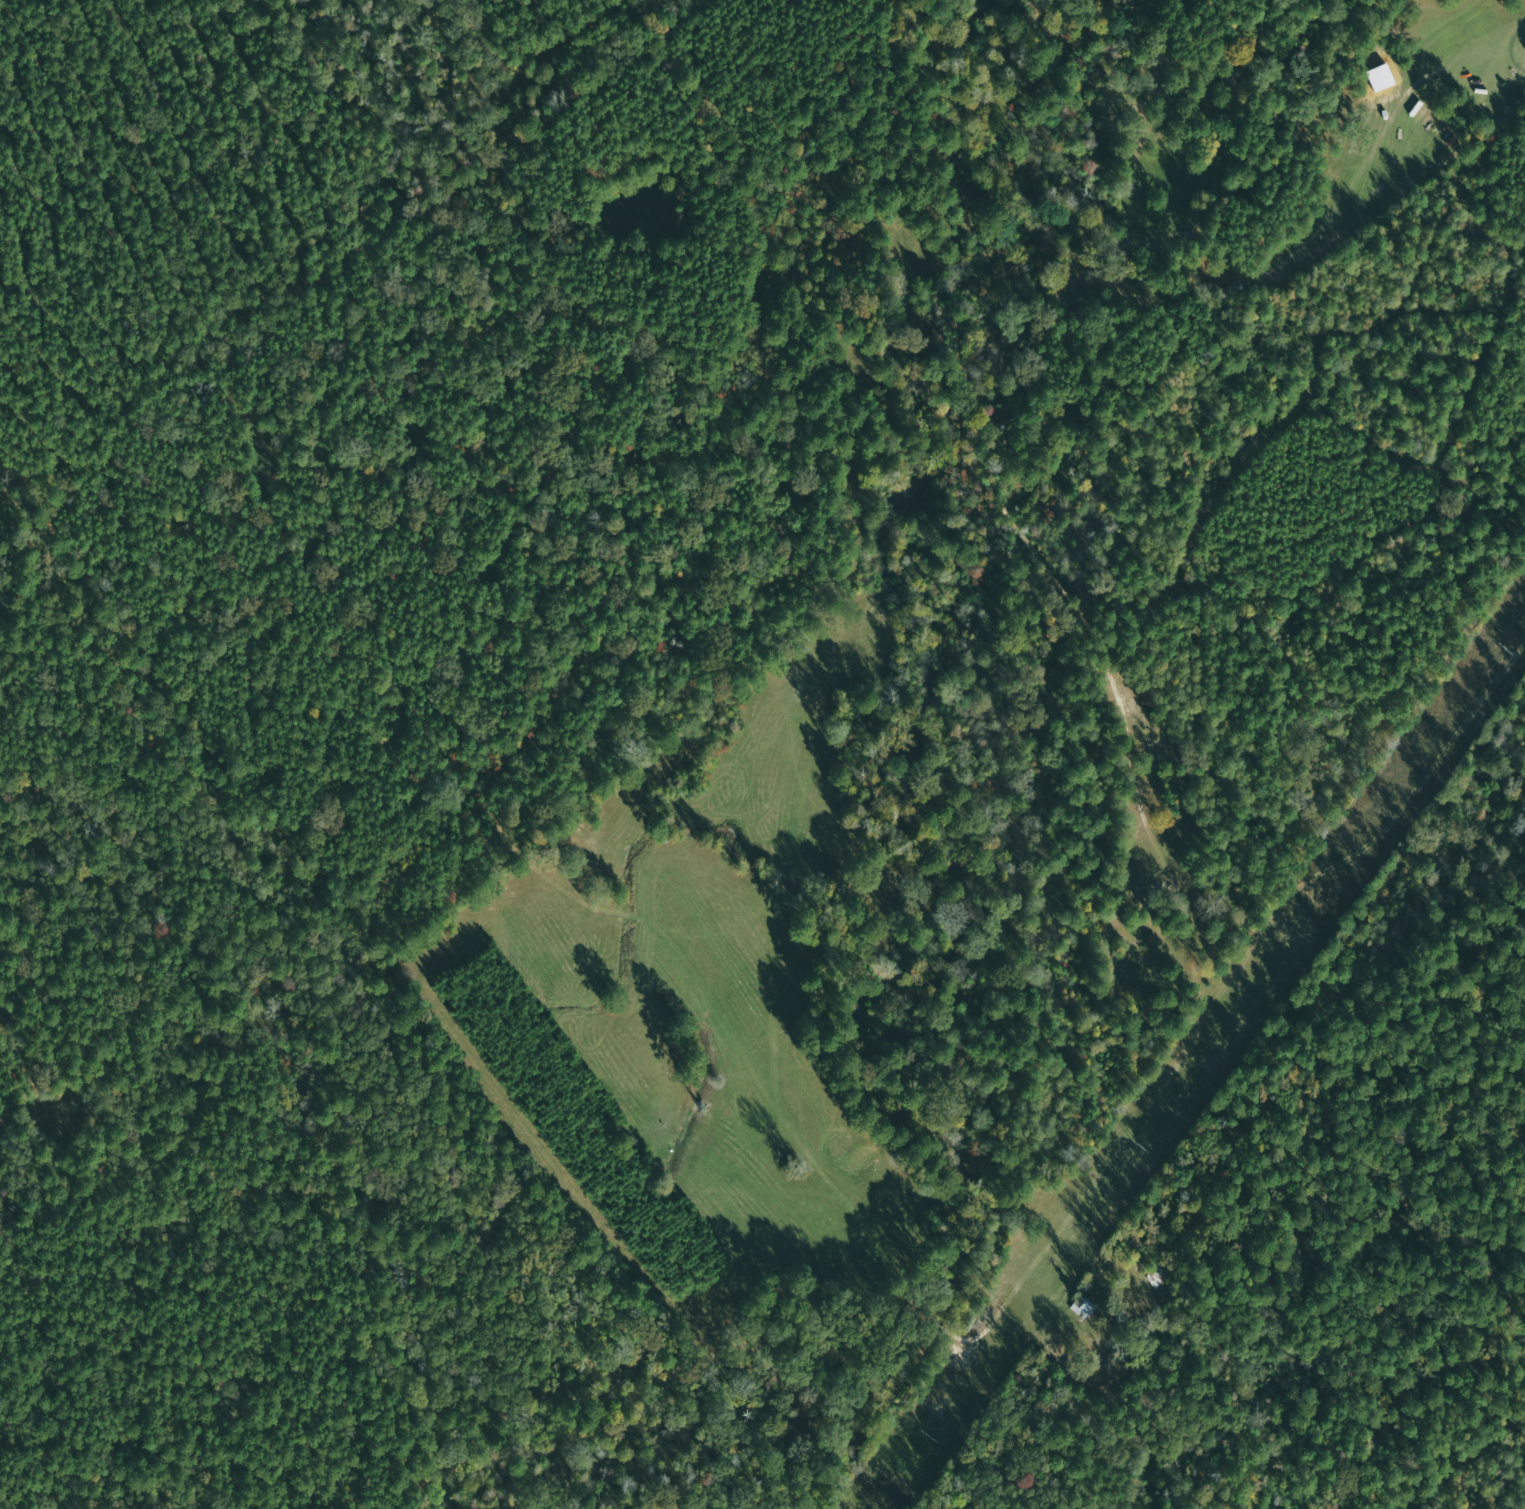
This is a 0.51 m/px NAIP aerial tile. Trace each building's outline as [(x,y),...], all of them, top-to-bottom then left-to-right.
[(1142,1273),(1154,1289),(1172,1275),(1160,1259),(1142,1273)] [(1094,1307),(1078,1294),(1067,1307),(1084,1320),(1094,1307)]
